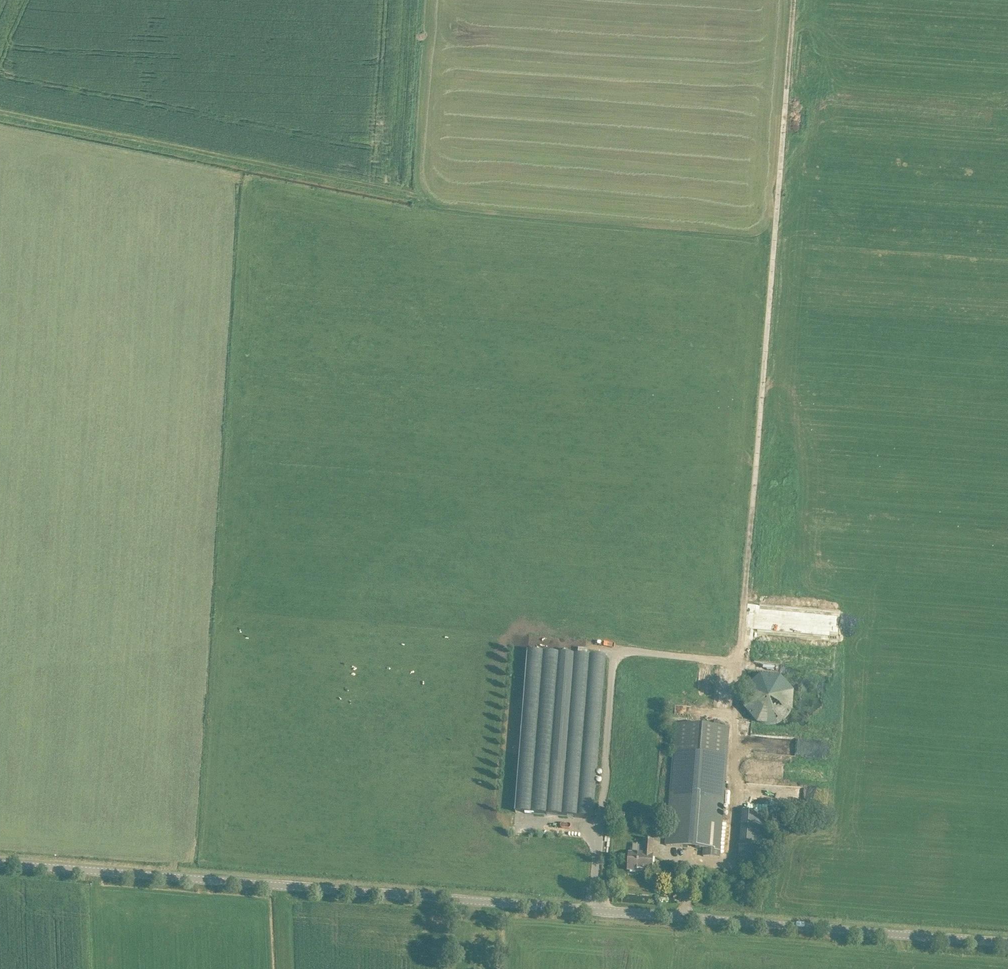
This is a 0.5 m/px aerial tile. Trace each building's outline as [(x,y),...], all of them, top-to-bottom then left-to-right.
[(516,812),(593,818),(605,659),(528,653),(516,812)] [(800,699),(799,694),(798,690),(795,685),(793,682),(789,679),(786,677),(781,676),(777,675),(774,675),(769,677),(764,679),(760,682),(757,685),(755,689),(753,694),(753,698),(753,703),(754,707),(756,711),(759,715),(763,718),(766,720),(771,721),(776,722),(781,722),(785,721),(789,719),(792,716),(796,711),(798,708),(799,704),(800,699)] [(676,724),(667,836),(666,846),(704,849),(703,857),(719,858),(730,728),(676,724)] [(743,812),(739,853),(739,863),(763,865),(767,814),(743,812)] [(629,854),(629,861),(628,871),(652,873),(653,856),(652,856),(653,842),(644,841),(643,855),(629,854)]
